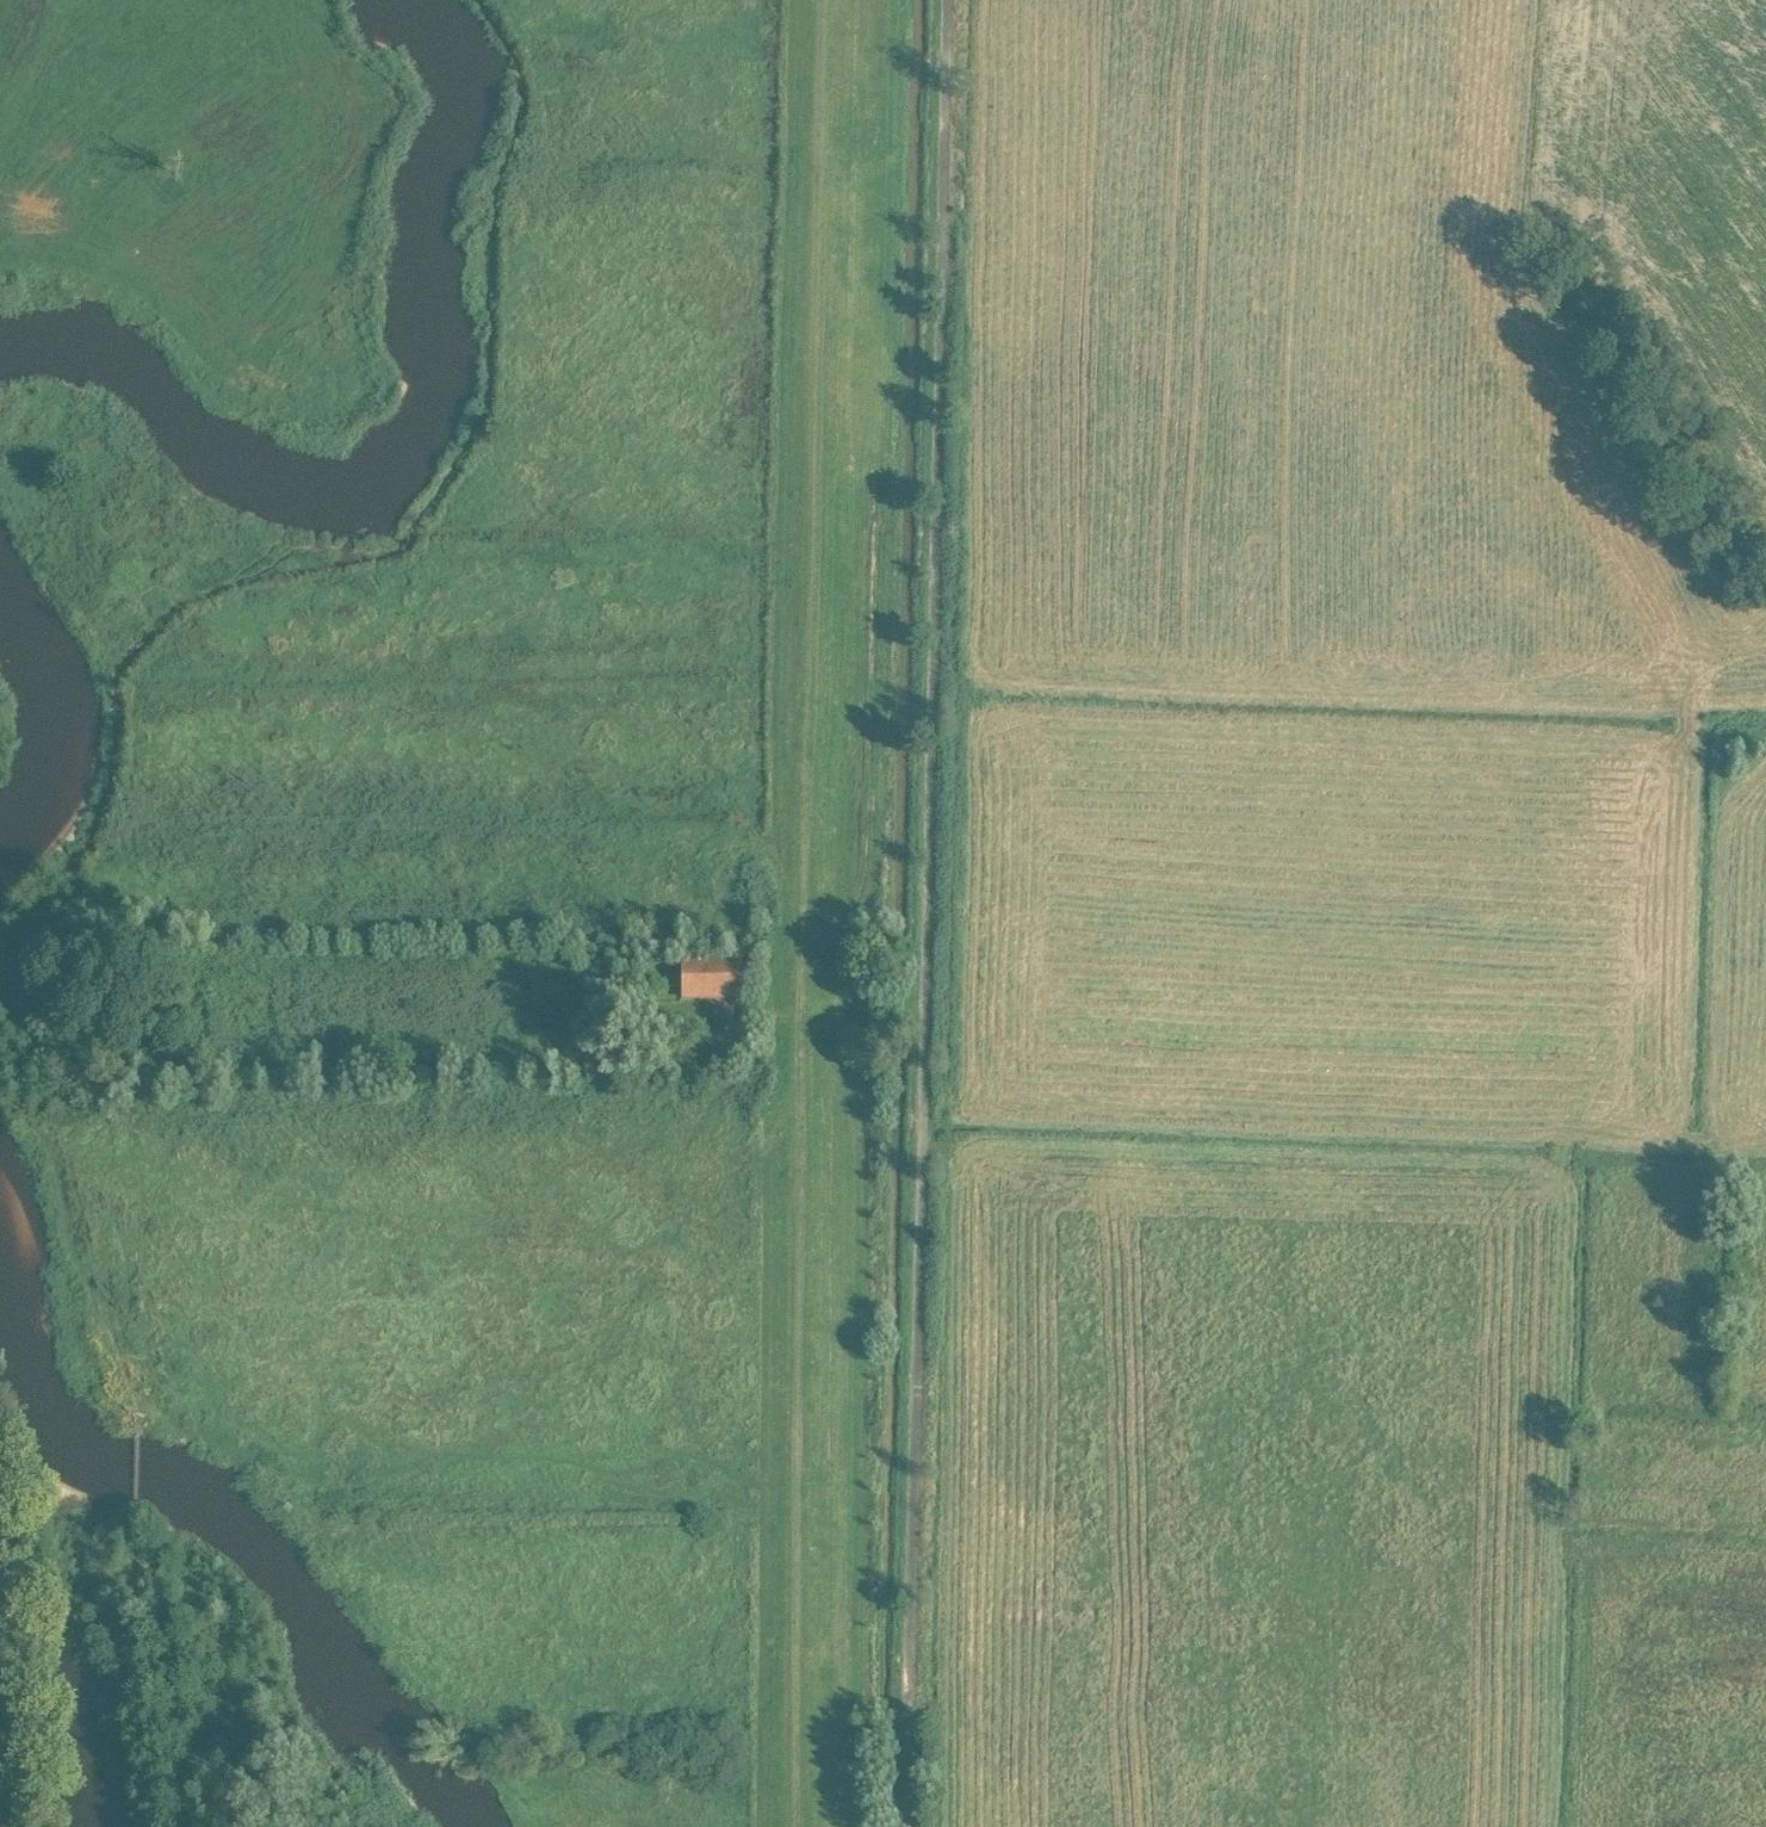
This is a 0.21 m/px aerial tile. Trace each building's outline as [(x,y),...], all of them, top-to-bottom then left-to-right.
[(683,998),(740,997),(740,959),(682,960),(683,998)]
